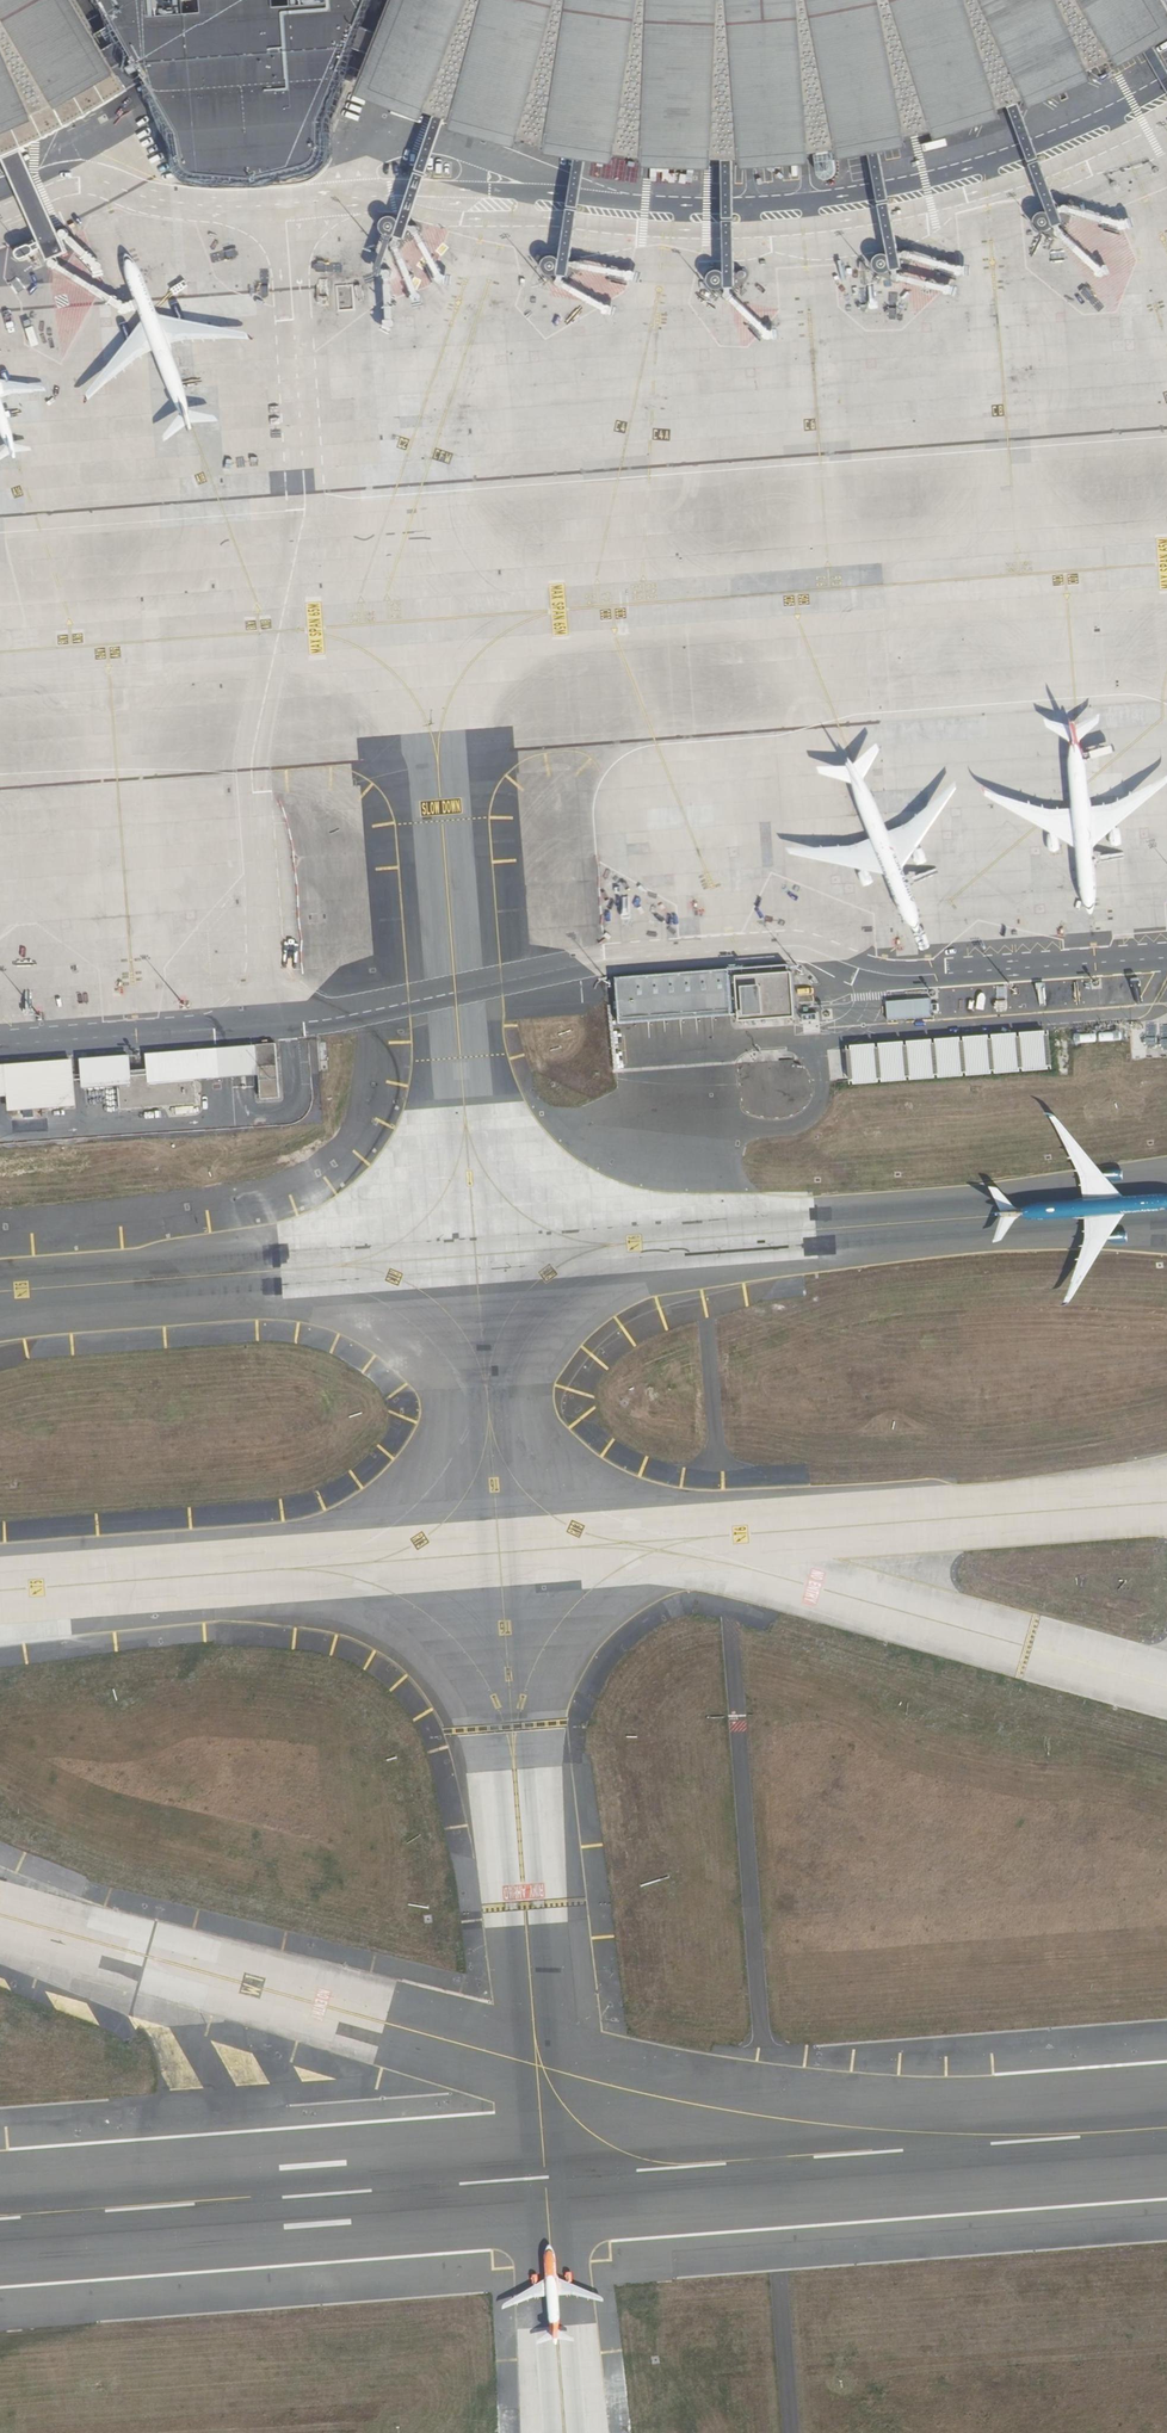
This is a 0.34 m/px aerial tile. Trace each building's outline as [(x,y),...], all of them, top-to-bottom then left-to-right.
[(17,197),(37,241),(28,245),(27,245),(25,244),(16,248),(15,250),(14,251),(14,253),(14,255),(15,256),(17,257),(19,258),(20,258),(30,254),(30,253),(40,249),(44,257),(48,255),(63,248),(58,235),(38,191),(20,150),(37,141),(126,88),(117,73),(74,0),(0,0),(0,159),(17,197)] [(180,131),(186,161),(191,169),(199,171),(233,175),(258,175),(313,161),(321,155),(323,146),(323,118),(346,60),(359,63),(375,25),(362,20),(370,0),(105,0),(138,58),(117,73),(126,88),(147,73),(180,131)] [(436,126),(442,127),(437,138),(507,156),(509,145),(533,149),(531,160),(565,165),(560,206),(550,278),(555,279),(563,280),(565,266),(573,207),(578,167),(603,171),(605,160),(630,163),(630,173),(702,178),(702,166),(711,165),(713,211),(718,294),(723,294),(729,294),(729,277),(724,211),(720,165),(728,164),(729,175),(800,172),(801,160),(826,156),(829,167),(868,159),(874,199),(885,276),(890,275),(898,273),(895,259),(884,196),(876,157),(897,153),(895,143),(923,136),(926,147),(994,126),(990,116),(1002,111),(1018,155),(1047,233),(1052,231),(1059,229),(1053,213),(1030,151),(1014,106),(1015,105),(1019,115),(1084,88),(1081,77),(1104,65),(1109,76),(1146,54),(1165,86),(1166,90),(1166,64),(1157,48),(1166,42),(1166,32),(1149,0),(386,0),(375,25),(359,63),(344,101),(411,128),(416,120),(427,123),(402,197),(387,241),(392,242),(399,244),(404,229),(413,199),(436,126)] [(620,1025),(739,1016),(739,1022),(796,1018),(793,972),(789,972),(789,965),(720,969),(656,974),(616,978),(620,1025)] [(1123,1029),(1071,1033),(1072,1045),(1124,1041),(1123,1029)] [(1050,1067),(1047,1035),(831,1053),(832,1084),(1050,1067)] [(296,1071),(316,1069),(323,1068),(321,1041),(293,1044),(296,1071)] [(274,1043),(255,1044),(259,1098),(278,1097),(274,1043)] [(147,1082),(194,1079),(218,1077),(216,1048),(145,1054),(146,1069),(147,1082)] [(196,1104),(194,1079),(147,1082),(146,1069),(128,1070),(127,1055),(80,1058),(82,1088),(116,1085),(118,1110),(196,1104)] [(6,1110),(70,1105),(67,1059),(3,1064),(6,1110)] [(54,1112),(23,1115),(25,1137),(56,1134),(54,1112)]
